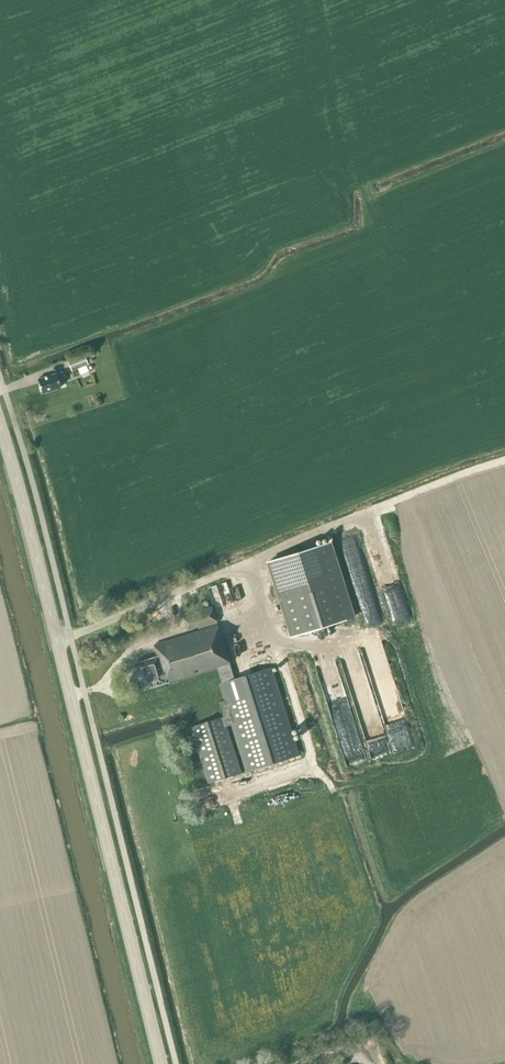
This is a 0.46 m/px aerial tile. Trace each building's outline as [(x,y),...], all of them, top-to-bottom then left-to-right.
[(87,366),(83,354),(67,361),(71,371),(87,366)] [(38,380),(42,393),(60,388),(58,382),(65,380),(62,372),(38,380)] [(291,637),(355,617),(332,542),(267,562),(291,637)] [(211,589),(216,607),(232,603),(227,582),(215,585),(215,588),(211,589)] [(408,603),(388,606),(390,620),(410,617),(408,603)] [(183,617),(187,630),(198,626),(199,628),(217,622),(212,606),(194,612),(195,614),(183,617)] [(370,617),(364,619),(367,629),(381,625),(379,619),(371,621),(370,617)] [(299,755),(272,668),(235,679),(218,625),(154,645),(157,656),(136,663),(144,689),(170,681),(171,683),(217,669),(222,683),(219,684),(224,700),(219,702),(224,717),(191,727),(208,784),(241,773),(227,726),(232,725),(246,771),(299,755)]
